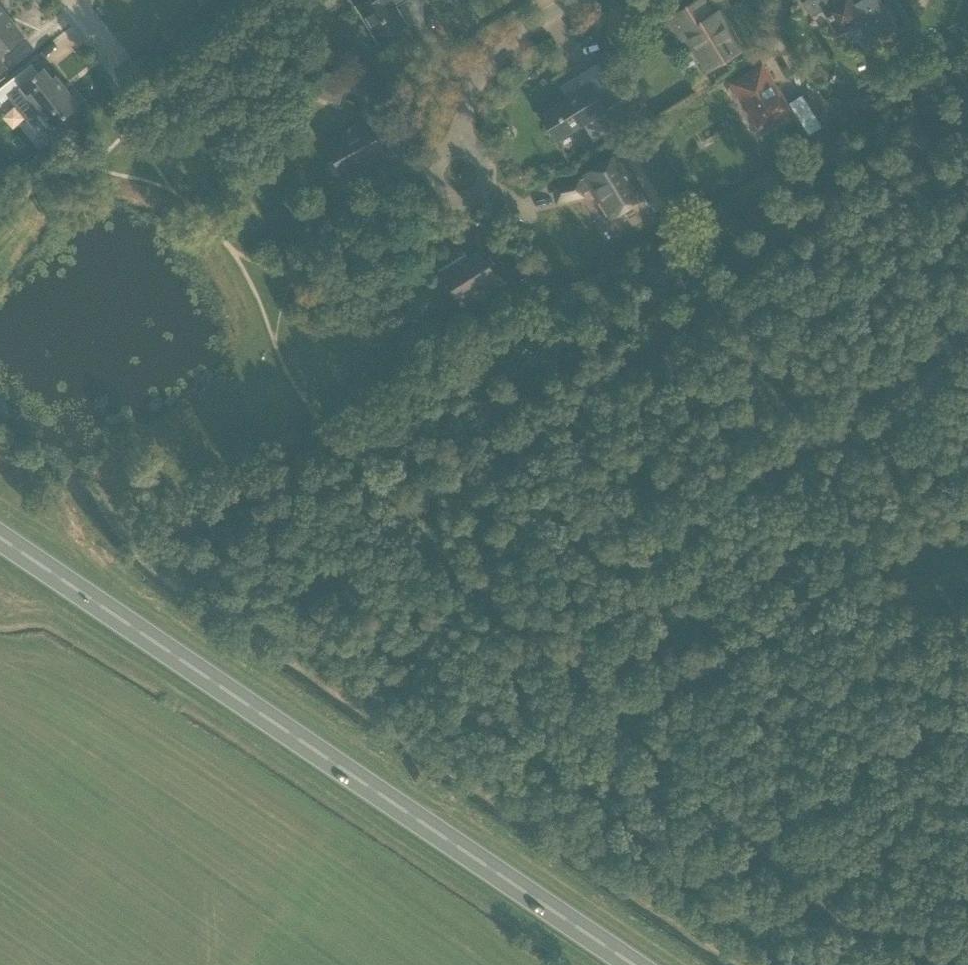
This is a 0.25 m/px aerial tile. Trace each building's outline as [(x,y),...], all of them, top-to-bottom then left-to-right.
[(407,25),(393,2),(396,0),(366,0),(358,5),(379,41),(407,25)] [(855,3),(853,0),(805,0),(803,2),(812,17),(825,9),(839,33),(857,22),(872,45),(899,28),(881,0),(860,0),(855,3)] [(720,13),(710,19),(698,2),(668,21),(679,38),(686,34),(708,67),(740,46),(720,13)] [(0,6),(0,24),(9,17),(0,6)] [(24,36),(9,17),(0,24),(0,55),(24,36)] [(618,127),(628,120),(617,103),(607,109),(597,92),(612,83),(599,62),(568,81),(575,92),(540,114),(557,141),(592,120),(602,136),(618,127)] [(0,88),(0,98),(3,102),(13,94),(30,116),(40,109),(53,126),(79,106),(55,76),(52,79),(44,69),(39,72),(32,63),(0,88)] [(764,66),(736,83),(759,119),(770,112),(773,117),(790,106),(764,66)] [(288,94),(294,105),(316,94),(318,95),(338,101),(345,78),(328,72),(288,94)] [(803,94),(791,102),(810,134),(823,126),(803,94)] [(645,125),(623,136),(631,149),(652,137),(645,125)] [(618,154),(588,173),(588,175),(580,181),(579,180),(556,185),(559,199),(583,194),(583,193),(595,186),(604,200),(600,202),(608,215),(612,213),(613,215),(644,195),(618,154)] [(458,298),(471,290),(475,296),(500,281),(481,250),(458,264),(456,261),(441,270),(458,298)]
